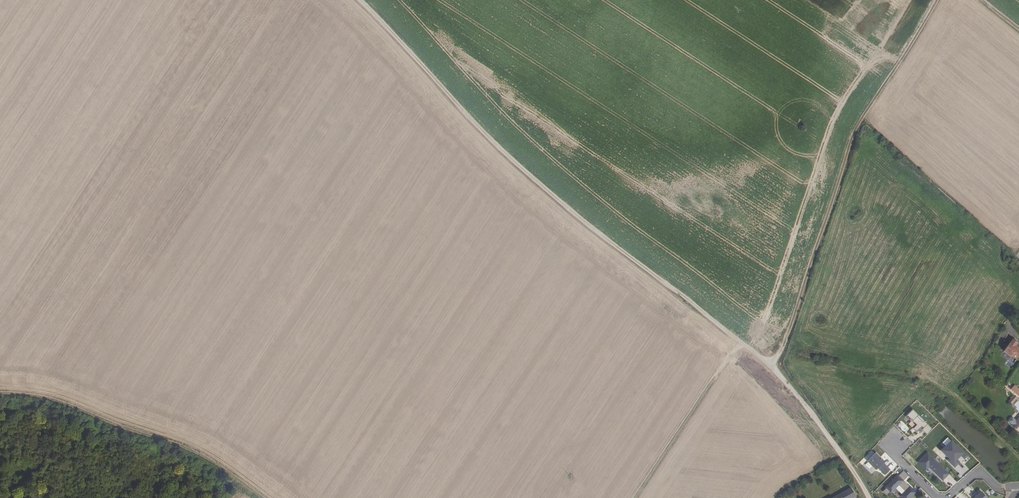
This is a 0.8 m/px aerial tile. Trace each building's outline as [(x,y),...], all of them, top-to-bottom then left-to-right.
[(1017,359),(1018,356),(1018,348),(1017,348),(1015,346),(1017,342),(1013,339),(1010,343),(1004,351),(1011,356),(1012,356),(1017,359)] [(1010,358),(1006,364),(1010,367),(1014,361),(1010,358)] [(1010,389),(1018,397),(1018,396),(1018,389),(1015,384),(1010,389)] [(913,428),(917,432),(922,426),(923,428),(922,429),(927,434),(932,429),(912,409),(905,416),(909,420),(910,419),(916,425),(913,428)] [(952,441),(942,450),(950,458),(948,460),(955,467),(961,462),(957,459),(961,455),(965,459),(968,455),(957,444),(956,445),(952,441)] [(948,473),(927,452),(917,461),(925,469),(928,466),(942,479),(948,473)] [(879,454),(870,463),(879,472),(881,470),(887,477),(893,472),(886,465),(886,464),(882,460),(883,459),(879,454)] [(903,470),(898,475),(897,475),(885,487),(886,488),(883,491),(886,495),(890,492),(891,493),(899,485),(905,491),(900,496),(902,497),(909,497),(916,492),(910,486),(905,482),(904,483),(903,481),(903,480),(908,475),(903,470)] [(850,488),(832,497),(853,497),(854,497),(850,488)]
